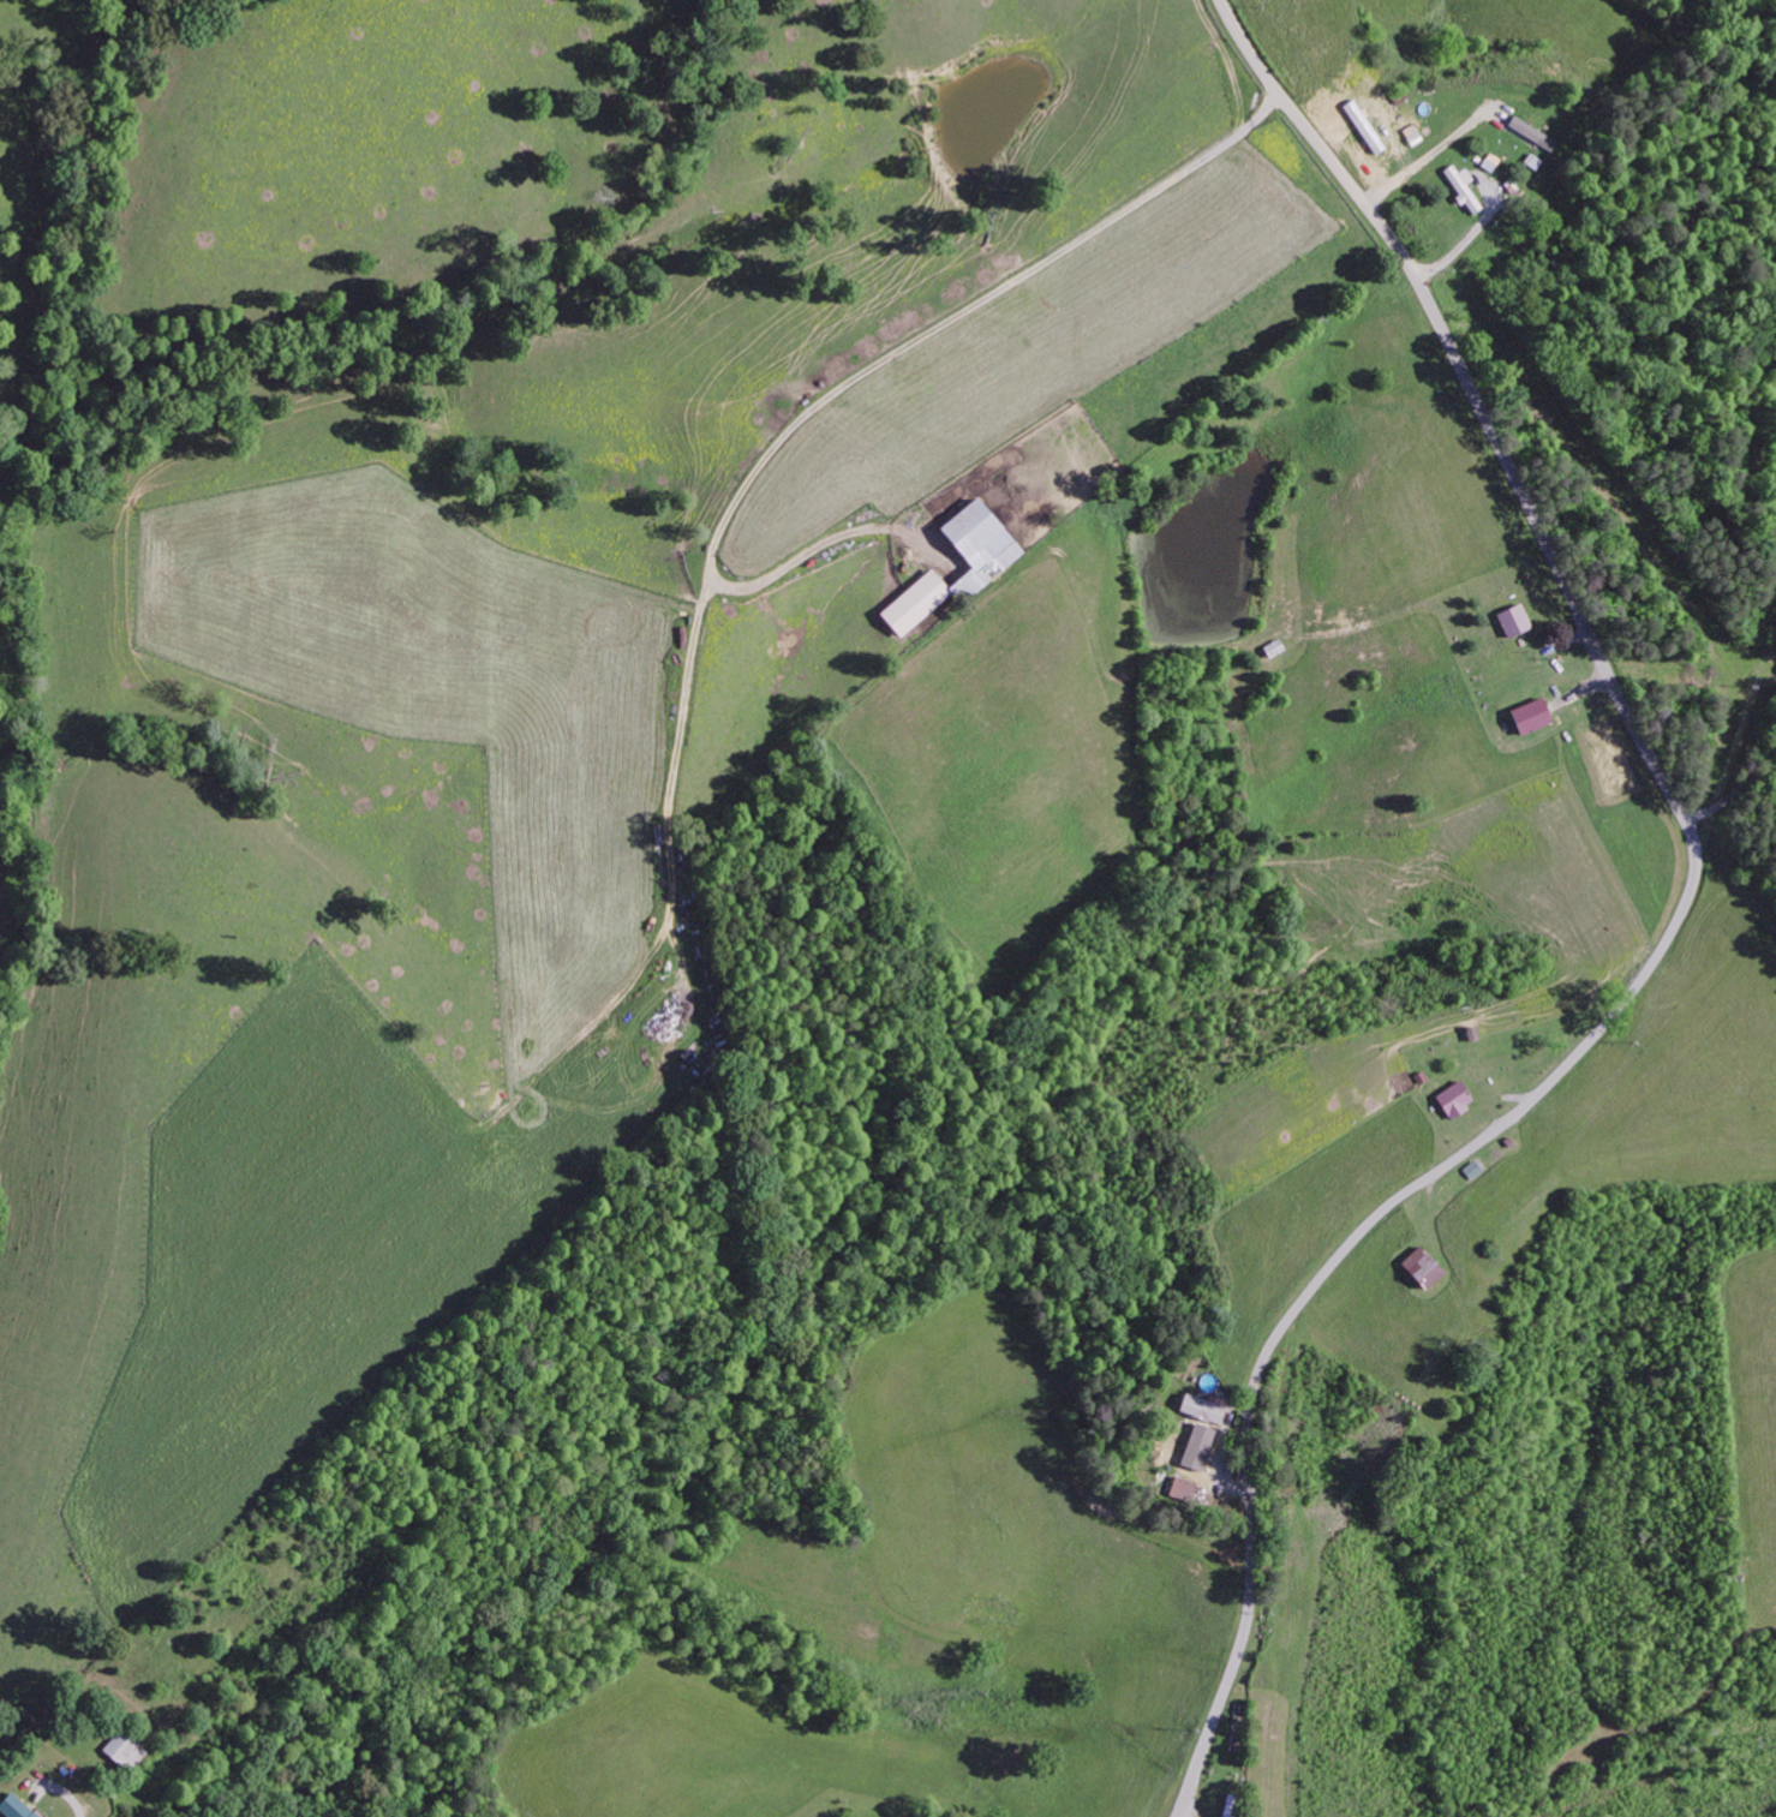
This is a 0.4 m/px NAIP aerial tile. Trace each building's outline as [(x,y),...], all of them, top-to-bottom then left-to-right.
[(1556,142),(1512,116),(1506,126),(1550,153),(1556,142)] [(1466,168),(1458,172),(1454,165),(1443,171),(1462,205),(1465,203),(1472,214),(1481,209),(1468,183),(1472,181),(1466,168)] [(929,572),(875,615),(895,640),(949,597),(956,606),(1021,555),(977,499),(937,530),(968,570),(944,590),(929,572)] [(1529,630),(1518,605),(1493,616),(1504,640),(1529,630)] [(1281,654),(1276,643),(1260,649),(1265,661),(1281,654)] [(1506,713),(1516,738),(1550,725),(1540,700),(1506,713)] [(1432,1100),(1448,1122),(1472,1105),(1457,1082),(1432,1100)] [(1441,1276),(1418,1248),(1398,1265),(1421,1293),(1441,1276)] [(1227,1403),(1207,1397),(1205,1403),(1182,1396),(1176,1414),(1219,1427),(1227,1403)] [(1198,1475),(1214,1433),(1192,1425),(1177,1467),(1198,1475)] [(1165,1498),(1188,1506),(1194,1487),(1171,1479),(1165,1498)] [(126,1777),(145,1756),(118,1732),(99,1753),(126,1777)] [(9,1794),(0,1803),(0,1816),(33,1816),(9,1794)] [(1237,1800),(1226,1797),(1221,1816),(1233,1816),(1237,1800)]
